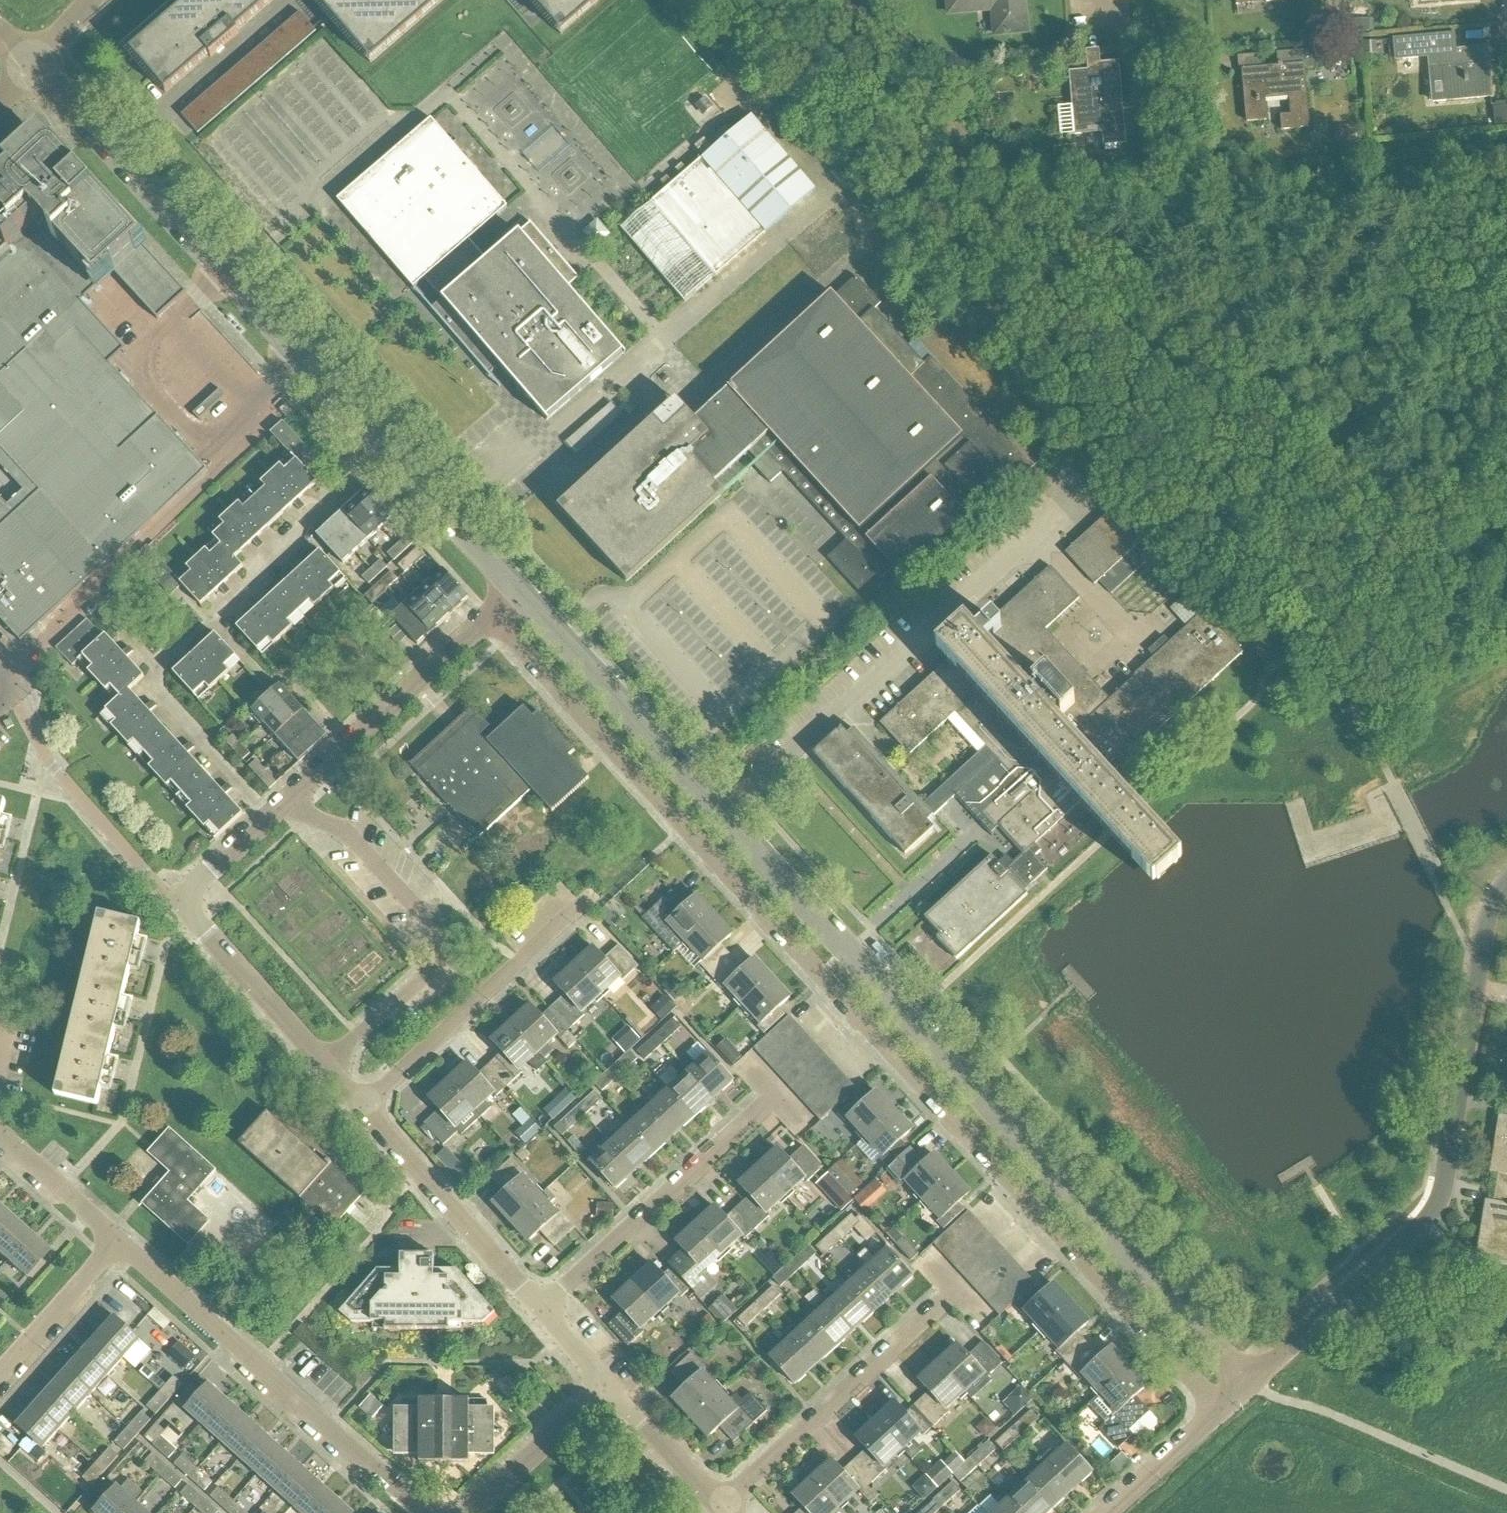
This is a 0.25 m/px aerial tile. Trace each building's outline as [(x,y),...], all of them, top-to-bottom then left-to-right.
[(166,94),(209,57),(211,59),(240,34),(238,32),(275,0),(191,0),(130,52),(166,94)] [(371,64),(445,0),(316,0),(371,64)] [(562,36),(603,0),(531,0),(562,36)] [(960,11),(993,7),(996,36),(1008,34),(1007,35),(1012,35),(1012,34),(1028,32),(1025,0),(949,0),(950,12),(960,11)] [(300,13),(291,21),(308,40),(317,32),(300,13)] [(1369,33),(1369,20),(1352,21),(1352,34),(1369,33)] [(291,21),(282,29),(298,48),(308,40),(291,21)] [(282,29),(273,37),(289,56),(298,48),(282,29)] [(1463,55),(1456,56),(1454,36),(1394,41),(1396,60),(1429,57),(1433,103),(1491,98),(1487,49),(1462,51),(1463,55)] [(273,37),(264,44),(280,64),(289,56),(273,37)] [(1377,54),(1376,42),(1364,43),(1365,55),(1377,54)] [(264,44),(255,52),(271,71),(280,64),(264,44)] [(1291,116),(1281,117),(1282,131),(1310,129),(1305,68),(1313,67),(1311,51),(1277,54),(1278,67),(1242,70),(1247,123),(1267,122),(1265,99),(1290,97),(1291,116)] [(255,52),(245,60),(262,79),(271,71),(255,52)] [(245,60),(236,68),(253,87),(262,79),(245,60)] [(1070,73),(1075,135),(1092,134),(1092,135),(1099,134),(1099,133),(1104,133),(1106,146),(1126,145),(1119,62),(1101,64),(1101,70),(1070,73)] [(236,68),(227,76),(244,95),(253,87),(236,68)] [(227,76),(218,84),(235,103),(244,95),(227,76)] [(218,84),(209,92),(226,111),(235,103),(218,84)] [(209,92),(200,100),(216,119),(226,111),(209,92)] [(706,114),(713,108),(705,98),(698,105),(706,114)] [(200,100),(191,108),(207,127),(216,119),(200,100)] [(207,127),(191,108),(182,116),(198,135),(207,127)] [(621,229),(685,303),(816,190),(752,116),(621,229)] [(625,354),(568,289),(579,279),(531,223),(487,261),(470,241),(508,208),(432,119),(338,200),(414,289),(425,279),(443,300),(432,309),(490,377),(501,367),(547,421),(625,354)] [(1356,145),(1355,127),(1335,128),(1337,146),(1356,145)] [(11,172),(8,170),(0,178),(0,452),(1,451),(39,493),(7,523),(0,515),(0,620),(21,643),(44,622),(186,491),(206,473),(208,471),(110,365),(126,351),(125,350),(92,314),(82,303),(114,274),(158,321),(187,294),(63,159),(45,140),(11,172)] [(1075,147),(1054,149),(1055,166),(1077,164),(1075,147)] [(600,217),(588,228),(600,242),(613,231),(600,217)] [(676,399),(558,508),(627,583),(724,494),(714,484),(749,453),(758,461),(749,469),(750,470),(754,466),(770,484),(784,472),(848,541),(829,559),(859,591),(877,574),(883,580),(895,569),(901,576),(1003,483),(1010,490),(1033,469),(931,358),(925,365),(875,310),(881,304),(856,277),(695,420),(676,399)] [(226,396),(220,390),(193,415),(199,421),(226,396)] [(291,455),(272,473),(304,508),(307,506),(300,499),(319,482),(308,470),(319,461),(283,422),(271,433),(291,455)] [(272,473),(251,492),(277,520),(295,503),(302,510),(304,508),(272,473)] [(368,488),(355,500),(382,529),(395,517),(368,488)] [(251,492),(230,511),(263,546),(265,544),(259,537),(277,520),(251,492)] [(355,500),(343,511),(370,540),(382,529),(355,500)] [(230,511),(210,530),(244,566),(236,557),(254,541),(261,548),(263,546),(230,511)] [(343,511),(330,523),(357,552),(370,540),(343,511)] [(1065,554),(1095,585),(1141,542),(1112,511),(1065,554)] [(357,552),(330,523),(317,535),(344,564),(357,552)] [(218,539),(197,558),(229,593),(232,591),(225,584),(244,566),(210,530),(218,539)] [(408,538),(398,547),(404,553),(414,544),(408,538)] [(178,576),(149,545),(136,557),(172,595),(183,585),(202,606),(221,588),(227,595),(229,593),(197,558),(178,576)] [(404,553),(398,547),(389,555),(396,561),(404,553)] [(418,549),(408,558),(415,565),(424,556),(418,549)] [(296,560),(294,562),(326,597),(347,578),(321,550),(302,567),(296,560)] [(415,565),(408,558),(400,566),(406,573),(415,565)] [(1102,585),(1110,594),(1140,567),(1131,558),(1102,585)] [(382,561),(373,570),(379,577),(389,568),(382,561)] [(298,570),(279,588),(305,617),(326,597),(294,562),(292,564),(298,570)] [(842,728),(813,754),(906,855),(935,829),(928,822),(956,797),(978,821),(986,814),(1023,855),(1005,871),(992,857),(925,919),(940,936),(937,939),(957,961),(1028,896),(1024,892),(1048,870),(1036,856),(1041,851),(1035,844),(1080,804),(1154,885),(1183,858),(1108,777),(1243,653),(1205,611),(1188,593),(1170,610),(1187,628),(1109,700),(1081,669),(1046,630),(1080,599),(1051,567),(977,635),(965,621),(956,629),(936,647),(949,661),(881,724),(910,755),(956,713),(987,747),(924,805),(854,729),(848,735),(842,728)] [(379,577),(373,570),(364,578),(371,585),(379,577)] [(444,571),(431,582),(457,611),(470,599),(444,571)] [(393,573),(383,581),(390,588),(399,580),(393,573)] [(390,588),(383,581),(365,598),(372,605),(390,588)] [(431,582),(419,593),(445,622),(457,611),(431,582)] [(255,598),(253,600),(285,635),(305,617),(279,588),(261,605),(255,598)] [(419,593),(405,605),(431,634),(445,622),(419,593)] [(285,635),(253,600),(251,602),(257,608),(237,627),(263,655),(285,635)] [(431,634),(405,605),(392,617),(418,646),(431,634)] [(79,661),(116,701),(117,702),(130,689),(131,690),(146,676),(129,658),(135,652),(130,647),(124,653),(106,633),(102,636),(87,620),(56,649),(73,666),(79,661)] [(191,643),(190,645),(219,680),(240,661),(215,634),(198,651),(191,643)] [(219,680),(190,645),(187,647),(193,654),(173,673),(199,699),(219,680)] [(252,711),(264,725),(293,698),(281,685),(270,695),(252,711)] [(101,715),(139,757),(168,731),(151,713),(158,706),(153,701),(146,707),(131,690),(130,689),(117,702),(116,701),(101,715)] [(264,725),(276,737),(304,711),(293,698),(264,725)] [(410,765),(479,840),(532,791),(553,813),(589,779),(569,757),(575,752),(539,713),(534,718),(524,708),(488,741),(482,735),(490,727),(473,708),(460,719),(457,716),(444,728),(447,731),(410,765)] [(276,737),(287,750),(316,724),(304,711),(276,737)] [(316,724),(287,750),(299,763),(328,737),(316,724)] [(139,757),(177,798),(206,772),(188,754),(195,748),(191,743),(184,749),(168,731),(139,757)] [(226,742),(235,752),(242,745),(233,735),(226,742)] [(242,745),(235,752),(244,761),(251,754),(242,745)] [(250,767),(258,777),(266,770),(257,761),(250,767)] [(266,770),(258,777),(270,790),(277,783),(266,770)] [(206,772),(177,798),(216,840),(243,815),(237,807),(226,795),(233,789),(229,784),(223,791),(206,772)] [(644,919),(675,953),(687,943),(715,917),(697,897),(687,907),(673,892),(644,919)] [(138,963),(143,942),(137,941),(141,925),(99,914),(84,975),(126,986),(132,961),(138,963)] [(715,917),(687,943),(704,961),(700,965),(707,972),(728,952),(722,945),(732,936),(715,917)] [(593,948),(574,966),(601,995),(620,977),(624,981),(639,967),(619,946),(604,960),(593,948)] [(727,987),(745,1005),(773,979),(756,961),(745,970),(731,955),(709,974),(724,990),(727,987)] [(601,995),(574,966),(555,984),(565,995),(551,1008),(571,1029),(585,1016),(582,1013),(601,995)] [(123,1022),(128,1002),(123,1000),(126,986),(84,975),(70,1035),(112,1045),(118,1021),(123,1022)] [(773,979),(745,1005),(762,1024),(758,1027),(765,1035),(786,1015),(780,1009),(791,999),(773,979)] [(665,993),(674,1002),(685,992),(676,982),(665,993)] [(531,1006),(511,1024),(545,1060),(553,1053),(546,1045),(557,1035),(569,1049),(578,1041),(571,1034),(570,1035),(548,1011),(541,1017),(531,1006)] [(683,1014),(691,1022),(700,1014),(692,1006),(683,1014)] [(790,1017),(773,1033),(781,1041),(798,1025),(790,1017)] [(673,1020),(656,1036),(664,1045),(681,1029),(673,1020)] [(545,1060),(511,1024),(492,1041),(502,1052),(487,1066),(507,1087),(522,1074),(519,1070),(528,1062),(538,1072),(547,1063),(545,1060)] [(781,1041),(789,1050),(806,1034),(798,1025),(781,1041)] [(755,1049),(763,1058),(781,1041),(773,1033),(755,1049)] [(806,1034),(789,1050),(796,1058),(814,1042),(806,1034)] [(109,1082),(114,1062),(108,1060),(112,1045),(70,1035),(55,1096),(97,1106),(103,1081),(109,1082)] [(664,1045),(656,1036),(637,1053),(645,1062),(664,1045)] [(742,1057),(726,1040),(717,1049),(733,1066),(742,1057)] [(763,1058),(771,1066),(789,1050),(781,1041),(763,1058)] [(819,1047),(801,1063),(809,1072),(826,1055),(819,1047)] [(789,1050),(771,1066),(779,1074),(796,1058),(789,1050)] [(630,1052),(613,1067),(620,1076),(638,1060),(630,1052)] [(693,1060),(685,1067),(715,1100),(734,1082),(709,1055),(698,1065),(693,1060)] [(809,1072),(816,1080),(834,1064),(826,1055),(809,1072)] [(783,1079),(791,1088),(809,1072),(801,1063),(783,1079)] [(816,1080),(824,1088),(841,1072),(834,1064),(816,1080)] [(468,1065),(449,1082),(475,1110),(494,1093),(497,1097),(504,1091),(484,1069),(477,1075),(468,1065)] [(620,1076),(613,1067),(594,1084),(602,1092),(620,1076)] [(682,1080),(671,1091),(695,1118),(715,1100),(685,1067),(677,1075),(682,1080)] [(791,1088),(799,1096),(816,1080),(809,1072),(791,1088)] [(824,1088),(831,1097),(849,1080),(841,1072),(824,1088)] [(799,1096),(806,1104),(824,1088),(816,1080),(799,1096)] [(849,1080),(831,1097),(839,1105),(857,1089),(849,1080)] [(475,1110),(449,1082),(430,1100),(439,1110),(424,1124),(444,1146),(460,1131),(456,1128),(475,1110)] [(806,1104),(814,1113),(831,1097),(824,1088),(806,1104)] [(575,1100),(566,1091),(558,1099),(566,1108),(575,1100)] [(654,1096),(646,1103),(676,1136),(695,1118),(671,1091),(659,1102),(654,1096)] [(595,1092),(578,1108),(586,1116),(603,1100),(595,1092)] [(850,1119),(867,1137),(896,1112),(878,1093),(868,1103),(862,1096),(841,1116),(847,1122),(850,1119)] [(831,1097),(814,1113),(821,1121),(839,1105),(831,1097)] [(643,1116),(632,1127),(656,1154),(676,1136),(646,1103),(638,1111),(643,1116)] [(366,1192),(334,1163),(340,1156),(282,1104),(272,1116),(268,1112),(239,1145),(301,1200),(301,1199),(334,1229),(340,1222),(364,1195),(366,1192)] [(586,1116),(578,1108),(555,1129),(563,1137),(586,1116)] [(896,1112),(867,1137),(885,1157),(881,1160),(887,1167),(908,1147),(903,1141),(913,1132),(896,1112)] [(1497,1189),(1506,1190),(1506,1118),(1500,1116),(1490,1173),(1499,1174),(1497,1189)] [(524,1132),(532,1141),(543,1130),(535,1121),(524,1132)] [(615,1132),(607,1139),(637,1171),(656,1154),(632,1127),(620,1137),(615,1132)] [(142,1205),(189,1247),(211,1222),(189,1202),(217,1171),(170,1129),(148,1154),(170,1173),(142,1205)] [(637,1171),(607,1139),(599,1146),(604,1152),(593,1163),(618,1190),(637,1171)] [(779,1150),(760,1167),(782,1191),(801,1175),(808,1182),(824,1168),(804,1147),(789,1161),(779,1150)] [(908,1182),(925,1201),(953,1175),(936,1156),(926,1165),(912,1150),(890,1170),(905,1186),(908,1182)] [(494,1203),(512,1223),(541,1196),(524,1178),(528,1174),(513,1158),(491,1178),(505,1193),(494,1203)] [(862,1184),(841,1162),(829,1173),(850,1196),(862,1184)] [(782,1191),(760,1167),(740,1185),(750,1196),(735,1210),(755,1231),(770,1217),(763,1209),(782,1191)] [(872,1168),(857,1177),(865,1189),(857,1194),(865,1206),(887,1192),(872,1168)] [(853,1202),(828,1174),(816,1186),(841,1213),(853,1202)] [(953,1175),(925,1201),(942,1220),(939,1223),(945,1230),(967,1210),(961,1203),(971,1194),(953,1175)] [(1497,1189),(1495,1202),(1486,1201),(1477,1257),(1506,1262),(1506,1190),(1497,1189)] [(541,1196),(512,1223),(530,1242),(541,1232),(555,1247),(576,1227),(562,1211),(558,1215),(549,1205),(556,1200),(547,1191),(541,1196)] [(600,1205),(600,1217),(613,1218),(613,1206),(600,1205)] [(12,1218),(1,1208),(1,1209),(0,1208),(0,1232),(12,1218)] [(716,1208),(697,1225),(723,1254),(742,1237),(745,1240),(752,1234),(733,1213),(726,1219),(716,1208)] [(971,1212),(953,1228),(961,1237),(979,1220),(971,1212)] [(852,1215),(834,1231),(841,1239),(859,1223),(852,1215)] [(7,1261),(30,1234),(19,1224),(19,1225),(13,1219),(12,1218),(0,1232),(0,1254),(7,1261)] [(961,1237),(969,1245),(987,1229),(979,1220),(961,1237)] [(723,1254),(697,1225),(677,1243),(686,1252),(671,1266),(692,1289),(693,1288),(703,1298),(717,1285),(704,1271),(723,1254)] [(935,1245),(943,1253),(961,1237),(953,1228),(935,1245)] [(987,1229),(969,1245),(977,1254),(995,1237),(987,1229)] [(841,1239),(834,1231),(816,1248),(823,1256),(841,1239)] [(30,1234),(7,1261),(25,1277),(45,1255),(49,1251),(37,1240),(37,1241),(31,1235),(30,1234)] [(943,1253),(951,1262),(969,1245),(961,1237),(943,1253)] [(897,1246),(913,1263),(921,1255),(905,1238),(897,1246)] [(999,1242),(981,1259),(989,1267),(1007,1251),(999,1242)] [(969,1245),(951,1262),(958,1270),(977,1254),(969,1245)] [(808,1247),(791,1263),(799,1271),(816,1255),(808,1247)] [(872,1256),(864,1263),(894,1296),(914,1278),(889,1250),(877,1261),(872,1256)] [(989,1267),(996,1275),(1014,1259),(1007,1251),(989,1267)] [(761,1260),(761,1263),(775,1278),(785,1268),(770,1252),(761,1260)] [(385,1331),(450,1331),(450,1323),(484,1323),(495,1313),(458,1270),(435,1271),(435,1255),(401,1255),(400,1270),(378,1270),(340,1313),(351,1323),(385,1323),(385,1331)] [(963,1275),(970,1284),(989,1267),(981,1259),(963,1275)] [(996,1275),(1004,1284),(1022,1267),(1014,1259),(996,1275)] [(799,1271),(791,1263),(785,1268),(775,1278),(773,1279),(781,1288),(799,1271)] [(861,1276),(850,1286),(875,1314),(894,1296),(864,1263),(856,1271),(861,1276)] [(653,1266),(634,1283),(660,1311),(679,1294),(682,1298),(689,1292),(670,1270),(663,1276),(653,1266)] [(970,1284),(978,1292),(996,1275),(989,1267),(970,1284)] [(1004,1284),(1011,1292),(1029,1276),(1022,1267),(1004,1284)] [(978,1292),(986,1300),(1004,1284),(996,1275),(978,1292)] [(1029,1276),(1011,1292),(1019,1301),(1037,1284),(1029,1276)] [(660,1311),(634,1283),(614,1301),(624,1312),(609,1326),(629,1347),(644,1333),(641,1329),(650,1321),(654,1324),(663,1316),(659,1312),(660,1311)] [(986,1300),(993,1309),(1011,1292),(1004,1284),(986,1300)] [(1025,1311),(1043,1331),(1072,1305),(1054,1285),(1043,1295),(1036,1288),(1015,1308),(1022,1315),(1025,1311)] [(833,1291),(825,1299),(855,1332),(875,1314),(850,1286),(838,1297),(833,1291)] [(773,1287),(756,1303),(765,1312),(781,1296),(773,1287)] [(1011,1292),(993,1309),(1001,1317),(1019,1301),(1011,1292)] [(1494,1304),(1502,1313),(1506,1309),(1506,1300),(1503,1295),(1494,1304)] [(709,1311),(722,1325),(737,1311),(724,1297),(709,1311)] [(822,1312),(811,1322),(836,1350),(855,1332),(825,1299),(817,1306),(822,1312)] [(765,1312),(756,1303),(738,1320),(746,1329),(765,1312)] [(1072,1305),(1043,1331),(1060,1349),(1056,1352),(1063,1359),(1084,1340),(1078,1333),(1089,1323),(1072,1305)] [(719,1326),(709,1315),(700,1323),(710,1334),(719,1326)] [(98,1335),(97,1336),(124,1359),(140,1341),(118,1321),(114,1317),(103,1329),(104,1329),(98,1335)] [(794,1327),(786,1335),(817,1367),(836,1350),(811,1322),(799,1333),(794,1327)] [(817,1367),(786,1335),(778,1342),(783,1347),(771,1358),(796,1386),(817,1367)] [(82,1353),(81,1353),(108,1377),(124,1359),(97,1336),(87,1347),(88,1347),(82,1353)] [(197,1358),(179,1342),(167,1355),(185,1371),(197,1358)] [(958,1346),(939,1363),(965,1392),(984,1375),(987,1378),(1003,1364),(983,1343),(968,1357),(958,1346)] [(1084,1375),(1102,1395),(1131,1369),(1112,1348),(1101,1358),(1087,1343),(1066,1363),(1080,1378),(1084,1375)] [(66,1370),(65,1371),(92,1395),(108,1377),(81,1353),(71,1365),(72,1365),(66,1371),(66,1370)] [(674,1399),(692,1418),(720,1392),(703,1373),(706,1370),(692,1354),(671,1374),(685,1389),(674,1399)] [(1051,1357),(1039,1368),(1046,1376),(1058,1365),(1051,1357)] [(747,1371),(756,1380),(765,1371),(756,1362),(747,1371)] [(965,1392),(939,1363),(920,1381),(930,1392),(915,1406),(934,1427),(950,1413),(946,1409),(965,1392)] [(1131,1369),(1102,1395),(1118,1412),(1100,1429),(1119,1449),(1134,1436),(1130,1431),(1150,1412),(1136,1397),(1147,1387),(1131,1369)] [(50,1388),(49,1389),(76,1413),(92,1395),(65,1371),(55,1383),(56,1383),(50,1389),(50,1388)] [(538,1374),(525,1385),(534,1394),(546,1383),(538,1374)] [(174,1377),(161,1392),(170,1400),(183,1385),(174,1377)] [(186,1410),(204,1427),(228,1401),(216,1390),(209,1384),(186,1410)] [(1033,1399),(1022,1386),(1009,1397),(1020,1411),(1033,1399)] [(34,1406),(33,1407),(60,1430),(76,1413),(49,1389),(39,1400),(40,1401),(34,1407),(34,1406)] [(170,1400),(161,1392),(148,1407),(157,1415),(170,1400)] [(720,1392),(692,1418),(709,1438),(720,1428),(734,1443),(768,1412),(752,1394),(743,1402),(738,1396),(728,1401),(720,1392)] [(371,1396),(360,1409),(372,1420),(384,1407),(371,1396)] [(204,1427),(222,1443),(246,1417),(234,1406),(234,1407),(228,1401),(229,1401),(228,1401),(204,1427)] [(420,1463),(437,1463),(441,1468),(449,1468),(453,1463),(470,1463),(470,1456),(495,1456),(495,1408),(487,1408),(487,1401),(403,1401),(403,1408),(395,1408),(395,1456),(420,1456),(420,1463)] [(895,1404),(876,1421),(902,1450),(921,1432),(924,1436),(931,1429),(912,1408),(905,1414),(895,1404)] [(60,1430),(33,1407),(23,1418),(24,1419),(17,1426),(29,1436),(43,1449),(60,1430)] [(1032,1411),(1014,1427),(1021,1436),(1039,1419),(1032,1411)] [(143,1412),(130,1427),(139,1435),(152,1420),(143,1412)] [(222,1443),(240,1459),(264,1433),(252,1422),(252,1423),(246,1417),(247,1417),(246,1417),(222,1443)] [(977,1429),(986,1439),(996,1430),(987,1420),(977,1429)] [(902,1450),(876,1421),(857,1439),(867,1450),(852,1463),(871,1485),(887,1470),(884,1467),(902,1450)] [(144,1438),(154,1446),(169,1460),(177,1451),(162,1437),(165,1432),(156,1424),(144,1438)] [(139,1435),(130,1427),(116,1442),(125,1450),(139,1435)] [(1021,1436),(1014,1427),(996,1444),(1004,1452),(1021,1436)] [(240,1459),(258,1475),(282,1449),(270,1438),(270,1439),(264,1433),(240,1459)] [(46,1454),(28,1438),(20,1447),(37,1463),(46,1454)] [(988,1442),(971,1458),(978,1467),(996,1450),(988,1442)] [(111,1448),(97,1463),(106,1471),(120,1456),(111,1448)] [(258,1475),(276,1491),(299,1464),(288,1454),(288,1455),(282,1450),(282,1449),(258,1475)] [(1049,1454),(1041,1461),(1071,1494),(1091,1476),(1066,1449),(1054,1459),(1049,1454)] [(145,1463),(160,1476),(168,1467),(153,1454),(145,1463)] [(1122,1454),(1114,1462),(1122,1471),(1130,1463),(1122,1454)] [(175,1465),(190,1478),(198,1470),(183,1456),(175,1465)] [(978,1467),(971,1458),(953,1475),(960,1483),(978,1467)] [(832,1461),(813,1479),(839,1507),(858,1490),(871,1504),(879,1496),(873,1490),(872,1491),(849,1466),(842,1472),(832,1461)] [(1038,1474),(1027,1485),(1052,1512),(1071,1494),(1041,1461),(1033,1468),(1038,1474)] [(926,1475),(938,1489),(953,1475),(941,1462),(926,1475)] [(106,1471),(97,1463),(83,1479),(92,1487),(106,1471)] [(276,1491),(294,1507),(317,1480),(306,1470),(306,1471),(300,1466),(300,1465),(299,1464),(276,1491)] [(168,1467),(160,1476),(175,1489),(183,1481),(168,1467)] [(198,1470),(190,1478),(205,1492),(213,1483),(198,1470)] [(839,1507),(813,1479),(794,1497),(804,1508),(798,1512),(844,1512),(839,1507)] [(301,1512),(320,1512),(335,1496),(324,1486),(324,1487),(318,1482),(318,1481),(317,1480),(294,1507),(301,1512)] [(954,1482),(936,1499),(943,1507),(961,1491),(954,1482)] [(1002,1497),(1017,1512),(1050,1512),(1052,1512),(1027,1485),(1015,1495),(1010,1489),(1002,1497)] [(181,1495),(196,1508),(204,1499),(189,1486),(181,1495)] [(136,1503),(118,1487),(98,1509),(98,1508),(94,1512),(127,1512),(136,1503)] [(211,1497),(226,1511),(234,1502),(219,1488),(211,1497)] [(320,1512),(354,1512),(342,1502),(342,1503),(336,1498),(336,1497),(335,1496),(320,1512)] [(996,1512),(1017,1512),(1002,1497),(994,1504),(999,1510),(996,1512)] [(196,1508),(201,1512),(219,1512),(204,1499),(196,1508)] [(936,1499),(920,1512),(937,1512),(943,1507),(936,1499)] [(226,1511),(229,1512),(246,1512),(234,1502),(226,1511)] [(136,1503),(127,1512),(147,1512),(136,1503)]
